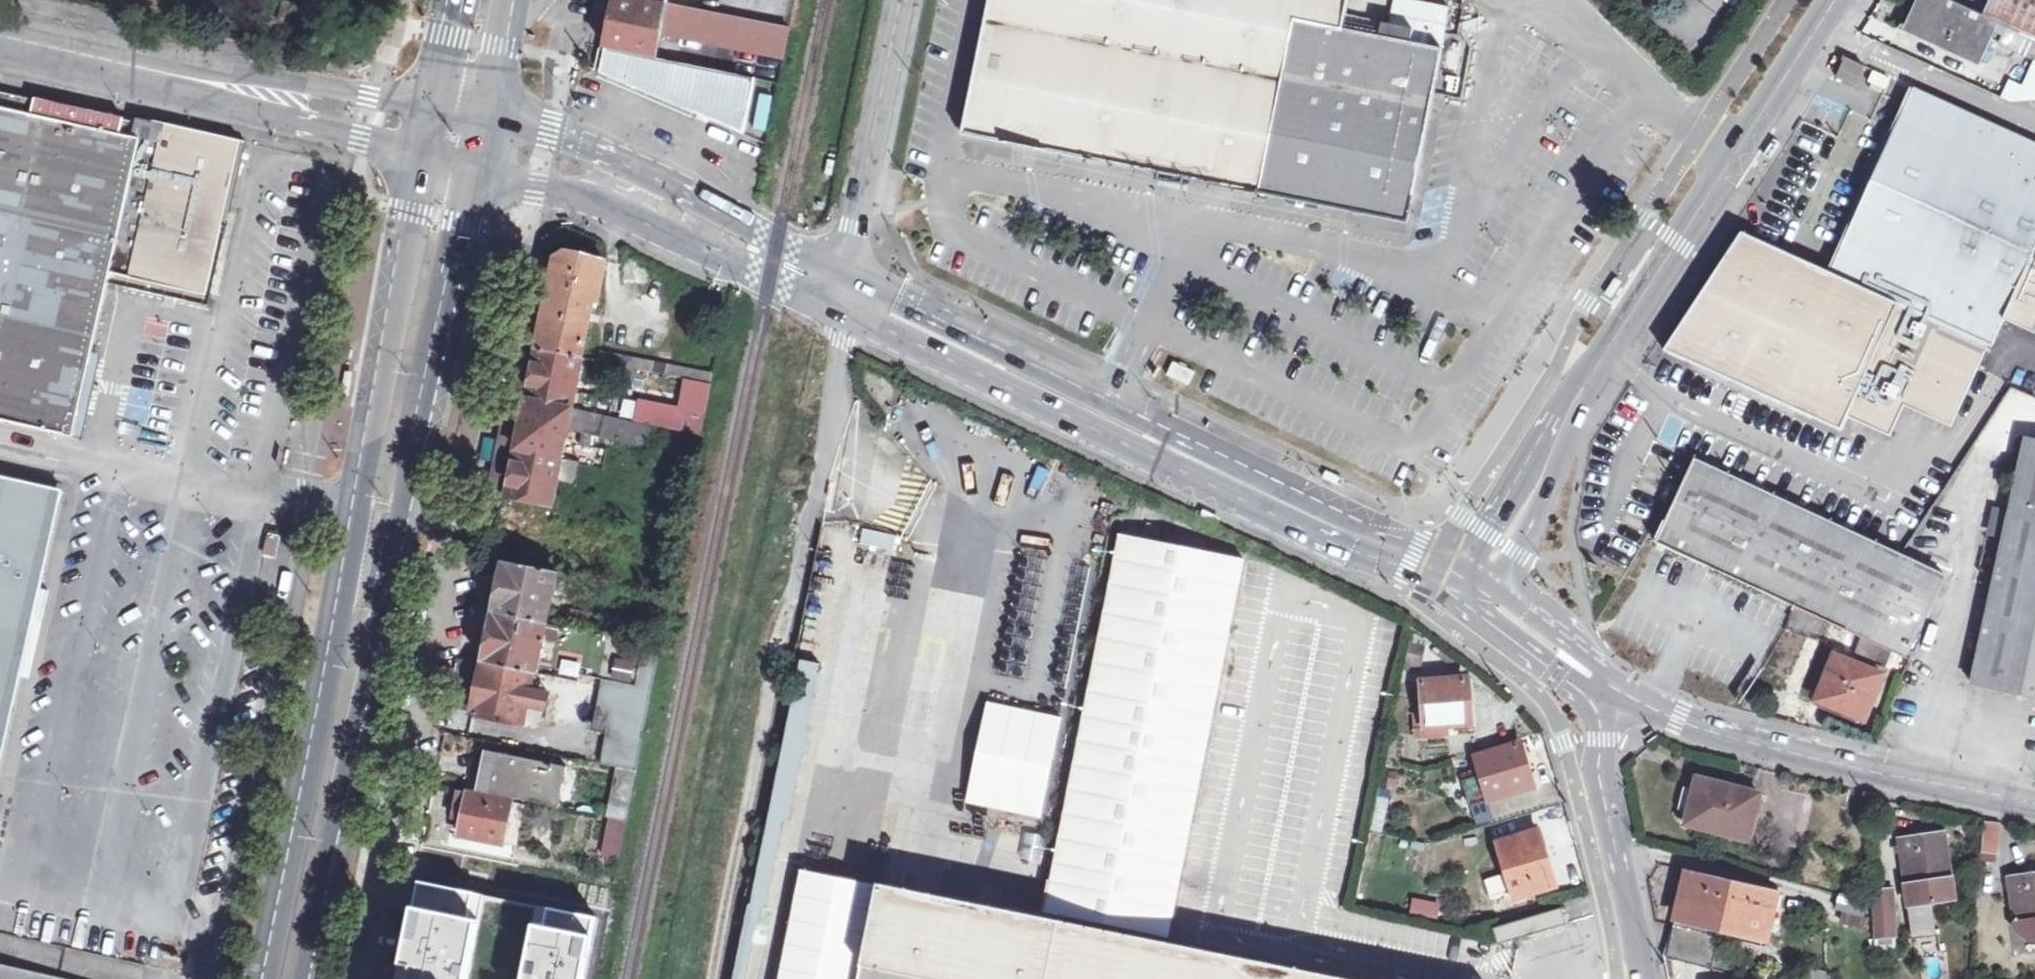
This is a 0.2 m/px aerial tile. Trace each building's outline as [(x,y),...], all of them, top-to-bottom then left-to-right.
[(669,4),(650,0),(618,0),(613,21),(607,48),(632,53),(656,58),(661,32),(784,58),(790,28),(669,4)] [(1084,157),(1114,0),(991,0),(965,134),(1031,147),(1084,157)] [(1084,157),(1163,172),(1187,176),(1266,192),(1299,20),(1346,29),(1351,0),(1114,0),(1084,157)] [(1266,192),(1345,208),(1409,220),(1443,47),(1441,47),(1449,5),(1424,0),(1393,0),(1389,22),(1381,20),(1378,35),(1346,29),(1299,20),(1266,192)] [(1913,10),(1925,15),(1919,30),(1980,58),(1997,20),(1985,15),(1953,0),(1917,0),(1913,10)] [(1985,15),(1997,20),(2008,25),(2034,38),(2034,0),(1992,0),(1985,15)] [(299,26),(302,6),(283,2),(279,22),(299,26)] [(1925,15),(1913,10),(1906,24),(1919,30),(1925,15)] [(2008,25),(1999,43),(2034,59),(2034,38),(2008,25)] [(375,51),(376,45),(368,43),(366,56),(374,58),(375,51)] [(754,80),(656,58),(632,53),(607,48),(601,72),(742,135),(754,80)] [(1839,76),(1858,85),(1867,65),(1848,57),(1839,76)] [(1888,93),(1890,76),(1871,73),(1868,90),(1888,93)] [(2034,250),(2034,142),(1917,88),(1885,159),(1878,154),(1864,171),(1868,172),(1824,268),(1991,342),(1995,343),(2007,316),(2030,327),(2034,315),(2034,256),(2033,255),(2034,250)] [(74,109),(0,92),(0,109),(71,124),(74,109)] [(109,282),(142,141),(133,139),(137,123),(74,109),(71,124),(0,109),(0,419),(65,434),(83,352),(94,303),(104,305),(109,282)] [(142,141),(109,282),(184,300),(210,306),(248,142),(138,118),(137,123),(133,139),(142,141)] [(1780,145),(1772,139),(1759,158),(1767,164),(1780,145)] [(1159,194),(1163,172),(1084,157),(1083,179),(1159,194)] [(1954,424),(1991,342),(1824,268),(1743,231),(1667,349),(1843,427),(1849,415),(1893,434),(1907,403),(1954,424)] [(548,301),(538,348),(583,358),(596,299),(600,299),(609,260),(566,250),(559,254),(548,301)] [(655,264),(647,258),(637,254),(626,253),(625,279),(638,280),(648,283),(655,264)] [(1613,300),(1625,282),(1617,277),(1606,295),(1613,300)] [(94,303),(83,352),(92,354),(104,305),(94,303)] [(533,373),(528,396),(574,406),(583,358),(538,348),(533,373)] [(656,373),(687,380),(711,385),(714,373),(602,350),(599,361),(623,367),(656,373)] [(92,354),(83,352),(65,434),(80,437),(99,356),(92,354)] [(1174,361),(1168,374),(1190,385),(1197,372),(1174,361)] [(653,387),(656,373),(623,367),(620,380),(653,387)] [(701,435),(711,385),(687,380),(680,414),(641,405),(638,420),(701,435)] [(638,420),(574,406),(528,396),(514,393),(508,426),(498,471),(493,497),(553,509),(558,482),(575,485),(580,465),(562,461),(568,431),(582,434),(580,444),(592,447),(594,436),(648,448),(652,427),(637,424),(638,420)] [(2026,437),(1973,683),(2002,690),(2034,697),(2034,439),(2026,437)] [(1944,574),(1697,458),(1658,543),(1679,552),(1730,575),(1849,633),(1863,639),(1904,659),(1944,574)] [(1324,475),(1343,484),(1347,476),(1328,467),(1326,471),(1324,475)] [(0,477),(0,486),(52,497),(38,555),(0,724),(0,771),(63,490),(0,477)] [(38,555),(52,497),(0,486),(0,724),(38,555)] [(1224,516),(1208,508),(1205,515),(1220,523),(1224,516)] [(899,536),(865,528),(862,543),(896,550),(899,536)] [(1244,556),(1121,532),(1049,910),(1172,933),(1244,556)] [(499,586),(494,611),(547,623),(558,573),(504,561),(499,586)] [(532,673),(536,674),(547,623),(494,611),(488,637),(483,662),(532,673)] [(662,647),(547,623),(536,674),(580,683),(582,675),(604,679),(602,688),(652,698),(662,647)] [(1855,655),(1863,639),(1849,633),(1845,642),(1846,651),(1855,655)] [(1911,662),(1904,659),(1863,639),(1855,655),(1904,676),(1911,662)] [(1835,656),(1817,699),(1846,711),(1865,718),(1883,677),(1835,656)] [(822,664),(803,660),(785,753),(784,752),(752,903),(771,907),(803,756),(804,756),(822,664)] [(532,673),(483,662),(478,687),(472,712),(522,722),(525,705),(528,691),(532,673)] [(1473,679),(1465,680),(1468,726),(1465,726),(1466,733),(1476,732),(1473,679)] [(1468,726),(1465,680),(1421,681),(1426,738),(1457,737),(1457,733),(1466,733),(1465,726),(1468,726)] [(638,771),(652,698),(602,688),(595,725),(609,728),(602,764),(618,767),(638,771)] [(548,695),(528,691),(525,705),(545,709),(548,695)] [(1843,716),(1846,711),(1817,699),(1815,705),(1843,716)] [(1062,714),(989,700),(970,799),(1043,813),(1062,714)] [(1476,757),(1479,769),(1468,772),(1470,779),(1464,781),(1471,804),(1532,786),(1528,771),(1536,768),(1528,742),(1476,757)] [(567,767),(492,751),(487,771),(483,791),(560,807),(567,767)] [(628,821),(638,771),(618,767),(608,817),(616,819),(628,821)] [(1687,823),(1746,836),(1752,814),(1760,816),(1766,794),(1698,777),(1695,789),(1686,787),(1681,808),(1690,811),(1687,823)] [(514,802),(514,801),(460,790),(455,815),(466,818),(461,836),(506,845),(506,843),(519,845),(526,805),(514,802)] [(1752,814),(1746,836),(1759,840),(1765,818),(1760,816),(1752,814)] [(616,884),(628,821),(616,819),(605,871),(587,868),(585,878),(616,884)] [(1999,860),(2003,825),(1986,823),(1982,858),(1999,860)] [(1501,843),(1518,896),(1552,886),(1542,851),(1547,849),(1541,831),(1501,843)] [(1956,898),(1946,833),(1901,839),(1912,905),(1956,898)] [(804,870),(782,978),(859,978),(878,885),(804,870)] [(1667,955),(1713,968),(1723,927),(1767,937),(1779,892),(1689,870),(1667,955)] [(2009,876),(2018,931),(2030,940),(2034,939),(2034,872),(2009,876)] [(422,882),(402,978),(585,978),(597,917),(422,882)] [(881,883),(861,978),(1352,978),(881,883)] [(1874,888),(1874,902),(1876,933),(1877,936),(1899,935),(1896,887),(1874,888)] [(1842,922),(1876,933),(1874,902),(1841,894),(1837,910),(1843,912),(1842,922)] [(1563,906),(1531,916),(1535,933),(1568,923),(1563,906)] [(1499,943),(1535,933),(1531,916),(1494,927),(1499,943)] [(1808,978),(1829,978),(1828,973),(1811,969),(1808,978)]
